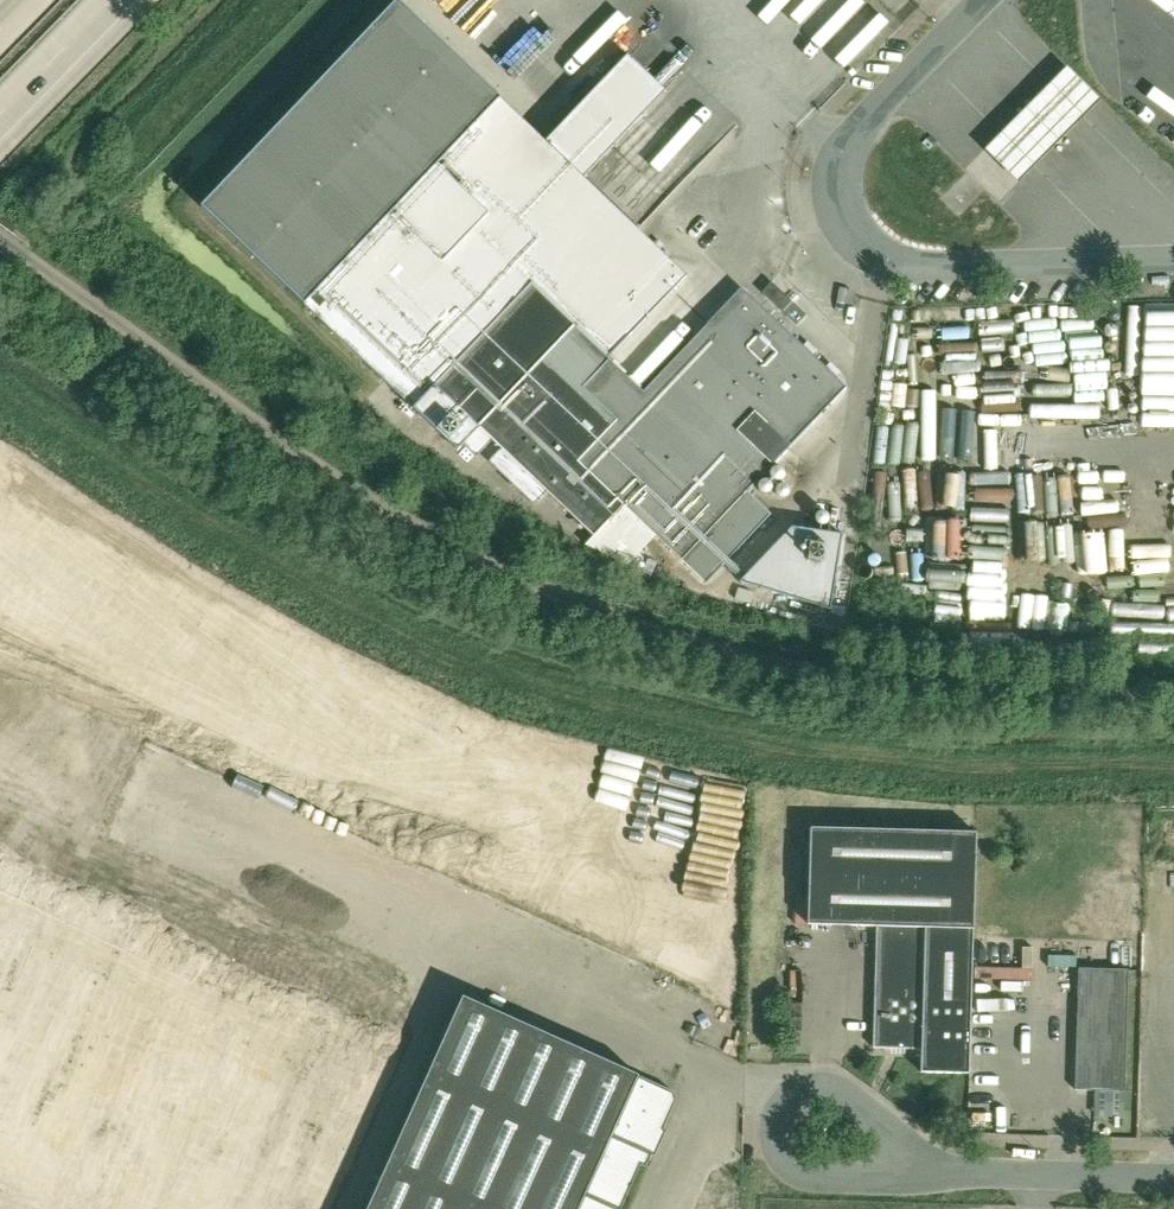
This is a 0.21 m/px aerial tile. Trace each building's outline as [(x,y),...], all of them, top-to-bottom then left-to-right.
[(448,447),(475,419),(601,539),(627,512),(695,576),(762,506),(741,485),(841,380),(738,282),(633,391),(600,360),(676,280),(576,185),(540,151),(390,9),(198,210),(448,447)] [(862,44),(883,23),(874,15),(853,36),(862,44)] [(623,61),(540,151),(576,185),(660,95),(623,61)] [(1063,62),(981,142),(1014,176),(1096,96),(1063,62)] [(921,1069),(966,1070),(973,823),(803,819),(800,922),(875,924),(872,1048),(921,1049),(921,1069)] [(1074,967),(1069,1084),(1110,1086),(1114,968),(1074,967)] [(533,1034),(458,1002),(367,1208),(613,1208),(664,1092),(533,1034)]
